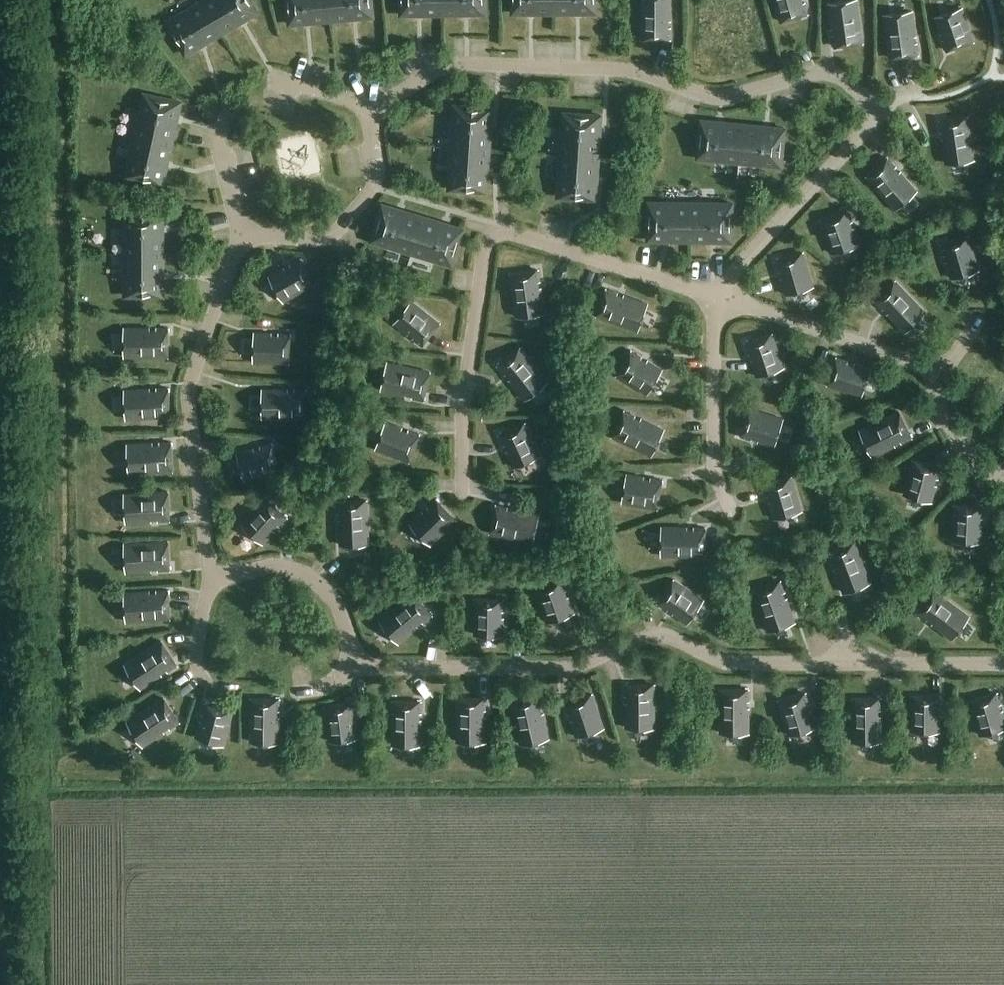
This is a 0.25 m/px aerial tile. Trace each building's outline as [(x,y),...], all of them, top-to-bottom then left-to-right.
[(168,21),(187,54),(224,33),(205,0),(204,0),(168,21)] [(224,33),(260,11),(253,0),(205,0),(224,33)] [(291,23),(333,20),(331,0),(289,0),(291,23)] [(333,20),(375,17),(373,0),(331,0),(333,20)] [(402,13),(444,14),(444,0),(402,0),(402,13)] [(444,14),(486,14),(486,0),(444,0),(444,14)] [(514,13),(556,13),(556,0),(514,0),(514,13)] [(556,13),(598,13),(598,0),(556,0),(556,13)] [(673,23),(673,0),(641,0),(641,41),(674,41),(674,29),(669,29),(669,23),(673,23)] [(782,22),(811,14),(808,3),(805,4),(804,0),(776,0),(782,22)] [(865,43),(859,0),(827,5),(831,31),(835,30),(836,36),(832,37),(833,48),(865,43)] [(943,33),(945,40),(943,41),(946,51),(975,42),(964,8),(935,17),(941,34),(943,33)] [(914,39),(919,38),(915,13),(883,17),(889,61),(921,57),(920,45),(915,46),(914,39)] [(365,81),(365,101),(383,100),(382,81),(365,81)] [(146,92),(137,133),(174,141),(183,100),(146,92)] [(455,105),(453,147),(491,149),(493,107),(455,105)] [(564,113),(562,155),(600,156),(602,115),(564,113)] [(976,161),(969,118),(937,123),(939,134),(943,133),(944,140),(940,140),(943,166),(976,161)] [(699,158),(741,162),(744,124),(702,120),(699,158)] [(741,162),(782,166),(786,128),(744,124),(741,162)] [(137,133),(128,174),(165,182),(174,141),(137,133)] [(281,187),(320,182),(315,143),(276,148),(281,187)] [(453,147),(451,189),(489,191),(491,149),(453,147)] [(562,155),(560,197),(598,198),(600,156),(562,155)] [(866,180),(895,214),(920,193),(903,173),(899,176),(895,171),(898,168),(891,159),(866,180)] [(691,241),(692,203),(650,202),(649,240),(691,241)] [(734,204),(692,203),(691,241),(733,242),(734,204)] [(424,216),(384,204),(373,240),(413,253),(424,216)] [(834,216),(819,221),(830,253),(862,242),(851,210),(847,211),(846,209),(833,214),(834,216)] [(127,211),(127,253),(165,252),(165,210),(127,211)] [(464,229),(424,216),(413,253),(453,265),(464,229)] [(980,269),(970,235),(941,244),(944,255),(947,254),(949,260),(946,261),(951,278),(980,269)] [(813,286),(803,251),(775,259),(778,271),(781,270),(783,276),(779,277),(784,294),(813,286)] [(127,253),(128,295),(166,294),(165,252),(127,253)] [(284,271),(269,281),(284,306),(315,287),(299,262),(289,268),(291,270),(285,274),(284,271)] [(505,273),(511,316),(544,311),(540,286),(535,286),(534,280),(539,279),(537,268),(505,273)] [(888,311),(884,315),(902,334),(926,311),(896,279),(872,301),(880,310),(883,306),(888,311)] [(596,319),(638,335),(649,305),(625,295),(623,300),(617,297),(619,293),(608,289),(596,319)] [(410,335),(416,339),(414,341),(423,348),(441,325),(413,302),(394,326),(408,337),(410,335)] [(157,333),(150,333),(150,329),(124,329),(124,362),(169,361),(168,328),(157,328),(157,333)] [(751,359),(756,376),(784,368),(774,333),(745,342),(749,353),(751,352),(753,358),(751,359)] [(254,366),(290,366),(291,336),(279,336),(279,339),(272,339),(272,336),(255,336),(254,366)] [(510,381),(506,383),(523,404),(548,384),(521,349),(495,369),(502,378),(506,375),(510,381)] [(647,363),(642,360),(643,357),(633,351),(618,377),(648,396),(664,370),(649,361),(647,363)] [(847,361),(836,357),(826,386),(860,397),(870,369),(853,363),(852,366),(846,364),(847,361)] [(431,373),(388,363),(381,395),(406,401),(407,396),(414,398),(413,402),(424,405),(431,373)] [(123,390),(125,422),(169,421),(168,388),(156,389),(156,393),(150,394),(149,389),(123,390)] [(294,395),(287,395),(287,390),(261,390),(262,423),(306,422),(306,390),(294,390),(294,395)] [(774,446),(783,417),(749,406),(740,435),(751,438),(752,435),(759,437),(758,440),(774,446)] [(612,440),(652,460),(666,431),(643,419),(641,423),(635,420),(637,416),(627,411),(612,440)] [(898,411),(858,431),(872,460),(896,448),(894,444),(900,441),(902,445),(912,440),(898,411)] [(404,429),(388,423),(377,451),(411,464),(421,436),(411,432),(410,434),(403,432),(404,429)] [(507,455),(514,471),(541,459),(527,426),(499,438),(504,448),(507,447),(509,453),(507,455)] [(152,449),(152,445),(126,448),(130,481),(174,474),(170,442),(158,444),(159,448),(152,449)] [(254,450),(237,455),(245,484),(280,474),(271,445),(260,448),(261,451),(254,453),(254,450)] [(382,455),(380,464),(405,471),(407,463),(382,455)] [(933,485),(935,478),(938,479),(941,468),(912,460),(902,495),(931,503),(936,485),(933,485)] [(646,479),(628,476),(624,505),(659,511),(664,482),(653,480),(652,482),(646,481),(646,479)] [(768,502),(773,519),(802,510),(792,476),(763,484),(766,495),(769,495),(771,501),(768,502)] [(152,521),(158,521),(158,526),(170,525),(168,493),(125,495),(126,527),(152,526),(152,521)] [(273,508),(272,509),(261,499),(238,524),(263,547),(275,534),(271,531),(276,526),(279,529),(287,520),(273,508)] [(423,514),(410,527),(431,548),(457,523),(436,501),(428,510),(430,512),(425,516),(423,514)] [(342,523),(337,523),(338,549),(371,548),(369,503),(337,504),(337,516),(342,516),(342,523)] [(489,537),(531,548),(540,516),(514,510),(513,514),(506,512),(508,508),(496,505),(489,537)] [(983,520),(983,508),(953,507),(951,544),(982,545),(982,527),(979,527),(979,520),(983,520)] [(662,561),(705,562),(706,529),(695,529),(695,534),(688,534),(688,529),(663,529),(662,561)] [(123,543),(125,576),(151,574),(151,570),(158,569),(158,574),(169,573),(168,541),(123,543)] [(871,583),(855,542),(825,554),(829,565),(834,563),(836,569),(832,571),(841,594),(871,583)] [(751,592),(765,634),(796,623),(787,599),(783,600),(781,594),(785,592),(781,581),(751,592)] [(548,589),(533,594),(544,627),(576,616),(570,598),(567,599),(565,593),(568,592),(564,582),(547,588),(548,589)] [(673,617),(688,627),(705,603),(675,582),(658,607),(668,613),(669,611),(675,615),(673,617)] [(167,590),(156,591),(156,595),(149,596),(149,591),(123,593),(125,625),(169,623),(167,590)] [(933,623),(930,627),(951,642),(970,616),(934,590),(915,616),(924,623),(927,619),(933,623)] [(414,595),(380,624),(400,649),(420,632),(418,628),(423,624),(426,628),(435,620),(414,595)] [(504,622),(504,615),(507,615),(507,604),(477,603),(476,639),(506,640),(507,622),(504,622)] [(161,642),(124,667),(143,694),(164,679),(162,675),(167,672),(170,675),(180,669),(161,642)] [(630,706),(625,706),(625,732),(658,731),(658,687),(625,687),(625,699),(630,699),(630,706)] [(719,694),(719,737),(752,737),(751,711),(747,711),(747,705),(751,705),(751,693),(719,694)] [(998,705),(1001,704),(997,693),(968,702),(979,737),(1003,729),(1003,716),(1003,711),(1000,712),(998,705)] [(777,703),(787,737),(816,728),(811,711),(808,712),(806,706),(809,705),(806,694),(777,703)] [(606,731),(594,697),(566,707),(570,718),(573,717),(575,723),(572,724),(577,741),(606,731)] [(937,716),(937,709),(940,709),(940,697),(910,697),(910,733),(940,733),(940,716),(937,716)] [(510,705),(519,749),(551,741),(545,716),(541,717),(539,710),(544,709),(541,698),(510,705)] [(850,699),(850,743),(883,743),(882,717),(878,717),(878,710),(883,710),(882,698),(850,699)] [(142,750),(165,736),(162,732),(168,729),(170,733),(180,727),(163,699),(125,722),(142,750)] [(249,702),(249,747),(281,747),(281,721),(277,721),(277,714),(282,714),(282,703),(249,702)] [(456,702),(455,745),(488,746),(488,720),(483,720),(483,714),(488,714),(488,702),(456,702)] [(200,722),(196,739),(225,747),(234,712),(205,704),(202,715),(205,716),(203,723),(200,722)] [(391,705),(392,749),(424,749),(424,723),(419,723),(419,716),(424,716),(423,704),(391,705)] [(354,725),(353,718),(356,718),(355,706),(325,711),(330,746),(360,742),(357,724),(354,725)]
